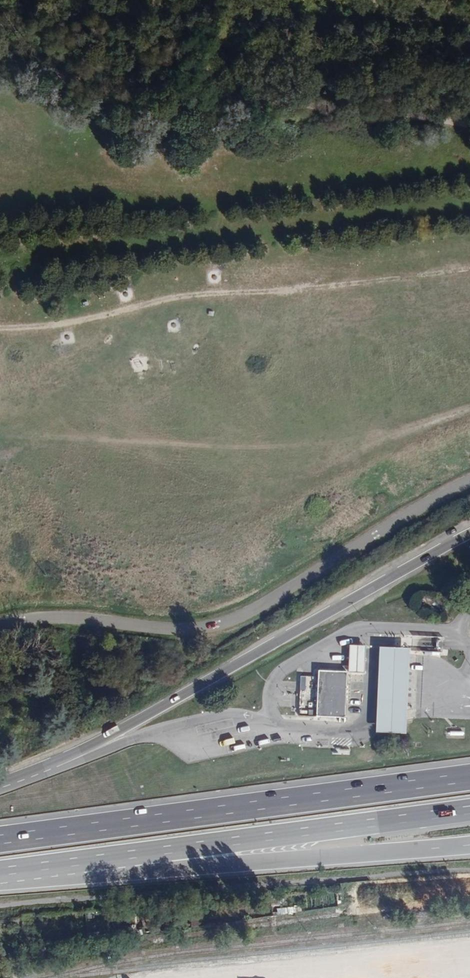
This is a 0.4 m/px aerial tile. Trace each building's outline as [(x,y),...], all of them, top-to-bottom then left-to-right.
[(365,647),(348,646),(347,672),(363,672),(365,647)] [(378,647),(374,732),(404,734),(409,648),(378,647)] [(347,672),(318,670),(316,717),(339,718),(339,722),(344,722),(347,672)] [(357,895),(356,885),(348,886),(349,895),(357,895)] [(280,904),(279,895),(270,896),(271,905),(280,904)]
